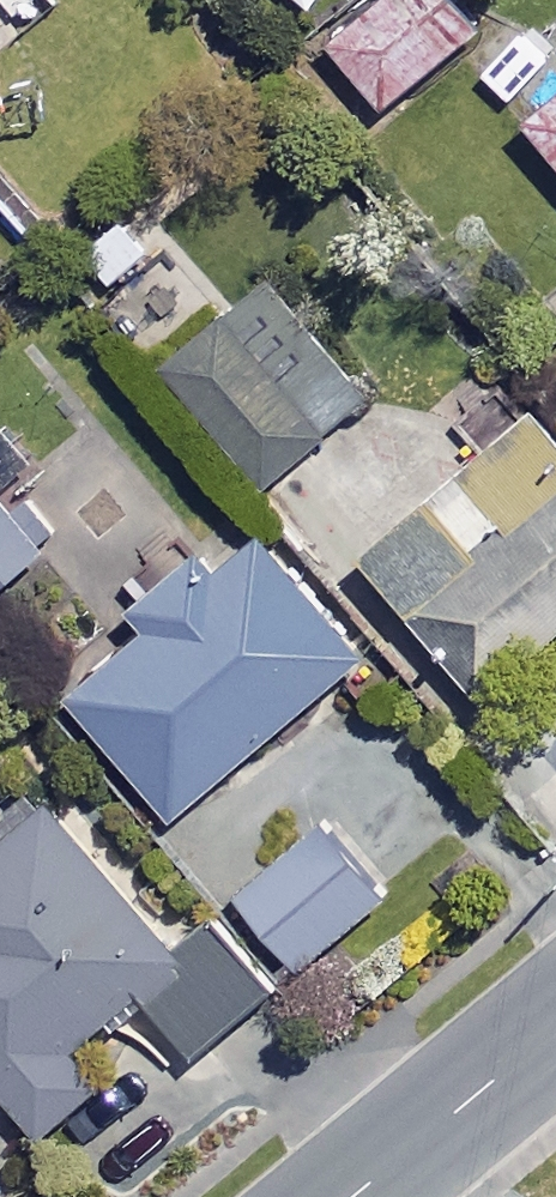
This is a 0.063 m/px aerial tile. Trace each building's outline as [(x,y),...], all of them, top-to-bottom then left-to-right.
[(459,0),(374,0),(324,41),(379,107),(479,24),(459,0)] [(555,159),(555,90),(522,118),(555,159)] [(154,243),(121,208),(75,251),(107,286),(154,243)] [(363,397),(263,278),(153,370),(253,489),(363,397)] [(536,414),(361,556),(473,694),(555,627),(555,439),(536,414)] [(0,492),(0,575),(40,543),(0,492)] [(354,651),(243,525),(55,687),(166,814),(354,651)] [(44,796),(0,832),(0,1091),(34,1133),(93,1085),(63,1048),(174,957),(44,796)] [(380,897),(321,826),(236,897),(295,968),(380,897)] [(266,994),(215,934),(142,996),(193,1056),(266,994)]
